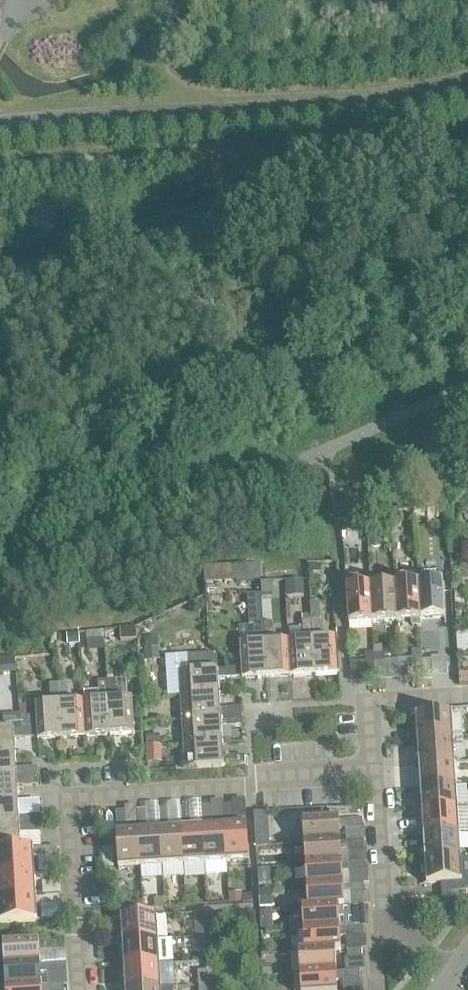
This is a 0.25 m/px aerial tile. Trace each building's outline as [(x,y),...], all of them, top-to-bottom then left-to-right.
[(308,562),(308,572),(311,572),(311,574),(320,574),(320,564),(312,564),(312,562),(308,562)] [(259,565),(235,566),(236,582),(260,580),(259,565)] [(441,570),(416,572),(417,584),(419,619),(444,618),(441,570)] [(393,573),(393,585),(396,621),(419,619),(417,584),(416,572),(393,573)] [(302,580),(285,581),(286,596),(303,595),(302,580)] [(271,581),(260,582),(261,595),(271,594),(271,581)] [(393,585),(369,587),(371,622),(396,621),(393,585)] [(371,622),(369,587),(345,588),(347,624),(371,622)] [(318,602),(309,603),(310,613),(310,620),(320,620),(318,602)] [(302,640),(287,640),(290,676),(314,675),(310,620),(301,621),(302,640)] [(320,620),(310,620),(314,675),(338,673),(336,638),(321,638),(320,620)] [(272,622),(262,623),(266,678),(290,676),(287,640),(273,641),(272,622)] [(248,624),(237,624),(238,643),(239,643),(254,642),(253,623),(248,624)] [(239,643),(241,668),(242,677),(241,677),(241,679),(266,678),(262,623),(253,623),(254,642),(239,643)] [(114,634),(103,635),(104,643),(114,642),(114,634)] [(78,635),(66,636),(67,645),(79,644),(78,635)] [(157,638),(143,638),(144,648),(157,647),(157,638)] [(158,647),(144,648),(145,660),(158,659),(158,647)] [(421,650),(411,650),(412,661),(421,660),(421,652),(421,650)] [(382,653),(373,653),(374,663),(383,663),(383,660),(382,653)] [(14,656),(0,657),(1,673),(15,672),(14,656)] [(422,675),(421,660),(412,661),(413,676),(422,675)] [(430,660),(421,660),(422,675),(431,675),(430,660)] [(375,678),(374,663),(365,664),(365,679),(375,678)] [(383,663),(374,663),(375,678),(384,678),(383,663)] [(178,672),(179,696),(218,694),(218,679),(241,677),(242,677),(241,668),(226,669),(217,670),(217,669),(178,672)] [(97,700),(83,701),(85,737),(109,735),(105,680),(96,681),(97,700)] [(115,680),(105,680),(109,735),(134,734),(131,698),(116,699),(115,680)] [(34,704),(36,728),(37,738),(36,738),(36,740),(61,738),(58,683),(49,684),(50,703),(34,704)] [(67,683),(58,683),(61,738),(85,737),(83,701),(68,702),(67,683)] [(179,696),(181,721),(241,716),(240,707),(219,709),(218,694),(179,696)] [(415,715),(416,740),(452,737),(450,713),(433,714),(415,715)] [(21,729),(21,717),(19,717),(19,714),(2,715),(3,730),(12,729),(13,730),(21,730),(21,729)] [(181,721),(182,744),(221,742),(220,727),(241,726),(241,716),(181,721)] [(14,753),(13,739),(36,738),(37,738),(36,728),(21,729),(21,730),(13,730),(12,729),(3,730),(0,730),(0,754),(14,753)] [(159,735),(145,735),(146,745),(159,745),(159,735)] [(416,740),(418,764),(453,761),(452,737),(416,740)] [(221,742),(182,744),(184,769),(222,766),(229,765),(229,766),(244,765),(243,756),(222,757),(221,742)] [(145,746),(145,763),(161,763),(161,746),(145,746)] [(37,776),(36,767),(15,768),(14,753),(0,754),(0,778),(37,776)] [(418,764),(419,788),(455,785),(453,761),(418,764)] [(17,801),(16,787),(37,785),(37,776),(0,778),(0,802),(17,801)] [(419,788),(421,812),(457,810),(455,785),(419,788)] [(40,824),(39,815),(18,816),(17,801),(0,802),(0,827),(40,824)] [(224,826),(223,826),(225,862),(248,861),(246,825),(233,826),(232,804),(222,805),(223,820),(224,820),(224,826)] [(202,827),(204,863),(225,862),(223,826),(211,827),(210,806),(201,806),(202,821),(202,827)] [(181,829),(180,829),(183,865),(204,863),(202,827),(190,828),(188,807),(179,807),(180,822),(181,822),(181,829)] [(356,807),(328,809),(328,818),(357,816),(356,807)] [(159,830),(161,866),(183,865),(180,829),(168,829),(167,808),(158,809),(159,824),(159,830)] [(138,831),(137,831),(139,867),(161,866),(159,830),(147,831),(145,810),(136,810),(137,825),(138,831)] [(421,812),(422,836),(458,833),(457,810),(421,812)] [(139,867),(137,831),(125,832),(124,811),(114,811),(115,826),(116,826),(116,833),(115,833),(117,869),(139,867)] [(302,822),(303,844),(339,842),(338,830),(362,828),(361,819),(346,820),(338,821),(338,820),(302,822)] [(20,849),(19,835),(40,833),(40,824),(0,827),(0,851),(20,849)] [(268,833),(254,834),(255,847),(269,846),(268,833)] [(422,836),(424,860),(460,857),(458,833),(422,836)] [(303,844),(304,866),(340,863),(339,851),(363,850),(362,841),(348,841),(348,842),(339,842),(303,844)] [(34,873),(33,858),(56,856),(56,847),(41,848),(32,849),(32,848),(20,849),(0,851),(0,875),(34,873)] [(112,847),(101,848),(102,868),(113,867),(112,847)] [(460,857),(424,860),(425,884),(461,882),(460,857)] [(304,866),(306,887),(341,885),(341,873),(364,871),(364,862),(349,863),(340,864),(340,863),(304,866)] [(269,869),(257,869),(258,885),(270,884),(269,869)] [(35,896),(34,882),(58,880),(57,871),(42,872),(43,872),(34,873),(0,875),(0,899),(35,896)] [(306,887),(307,908),(307,909),(337,907),(337,908),(343,907),(342,894),(363,893),(363,884),(348,885),(342,885),(341,885),(306,887)] [(271,889),(258,890),(259,906),(271,906),(271,889)] [(241,893),(229,893),(229,903),(241,903),(241,894),(241,893)] [(0,899),(0,923),(36,921),(36,906),(59,904),(59,895),(44,896),(35,897),(35,896),(0,899)] [(163,899),(153,899),(154,907),(163,907),(163,899)] [(348,906),(349,915),(364,915),(363,905),(348,906)] [(301,909),(302,930),(338,928),(337,908),(337,907),(307,909),(307,908),(301,909)] [(120,918),(121,942),(157,940),(156,915),(120,918)] [(194,923),(194,938),(204,937),(203,923),(194,923)] [(302,930),(304,951),(304,952),(334,950),(334,951),(340,950),(339,937),(362,936),(362,927),(347,928),(338,929),(338,928),(302,930)] [(204,937),(194,938),(195,952),(204,952),(204,937)] [(121,942),(123,966),(159,964),(157,940),(121,942)] [(2,944),(3,967),(39,965),(38,952),(57,951),(57,942),(42,942),(42,943),(38,943),(38,942),(18,943),(11,944),(2,944)] [(270,945),(261,945),(261,953),(270,953),(270,945)] [(345,949),(346,959),(361,958),(360,949),(345,949)] [(298,952),(299,974),(335,972),(334,951),(334,950),(304,952),(304,951),(298,952)] [(3,967),(5,988),(40,986),(40,974),(62,972),(61,963),(43,964),(43,965),(39,965),(3,967)] [(271,963),(261,964),(261,975),(271,975),(271,963)] [(124,989),(125,989),(160,988),(159,964),(123,966),(124,989)] [(299,974),(300,989),(336,989),(335,981),(359,979),(358,970),(344,971),(344,972),(335,972),(299,974)] [(196,971),(197,986),(206,985),(205,971),(196,971)]
